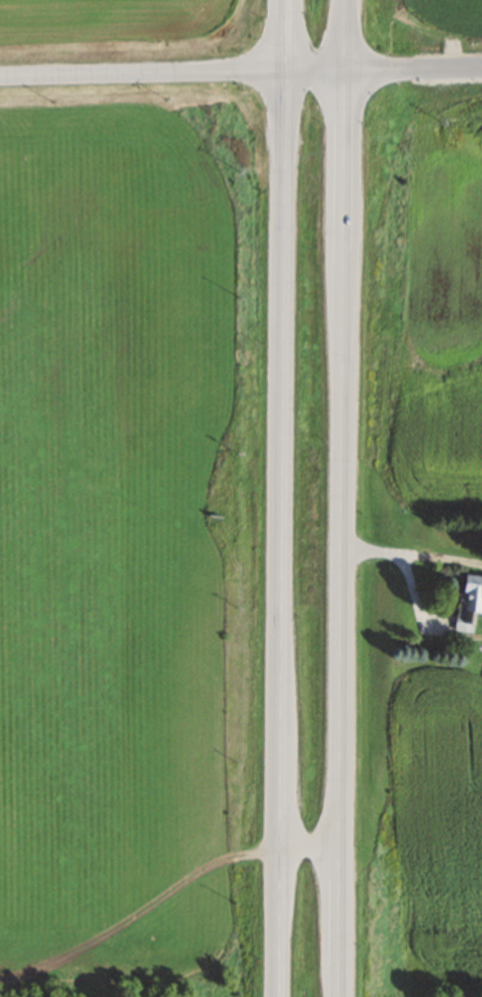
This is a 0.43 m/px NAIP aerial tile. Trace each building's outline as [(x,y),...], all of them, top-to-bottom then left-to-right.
[(470,632),(473,612),(481,613),(481,576),(460,574),(453,630),(470,632)]
